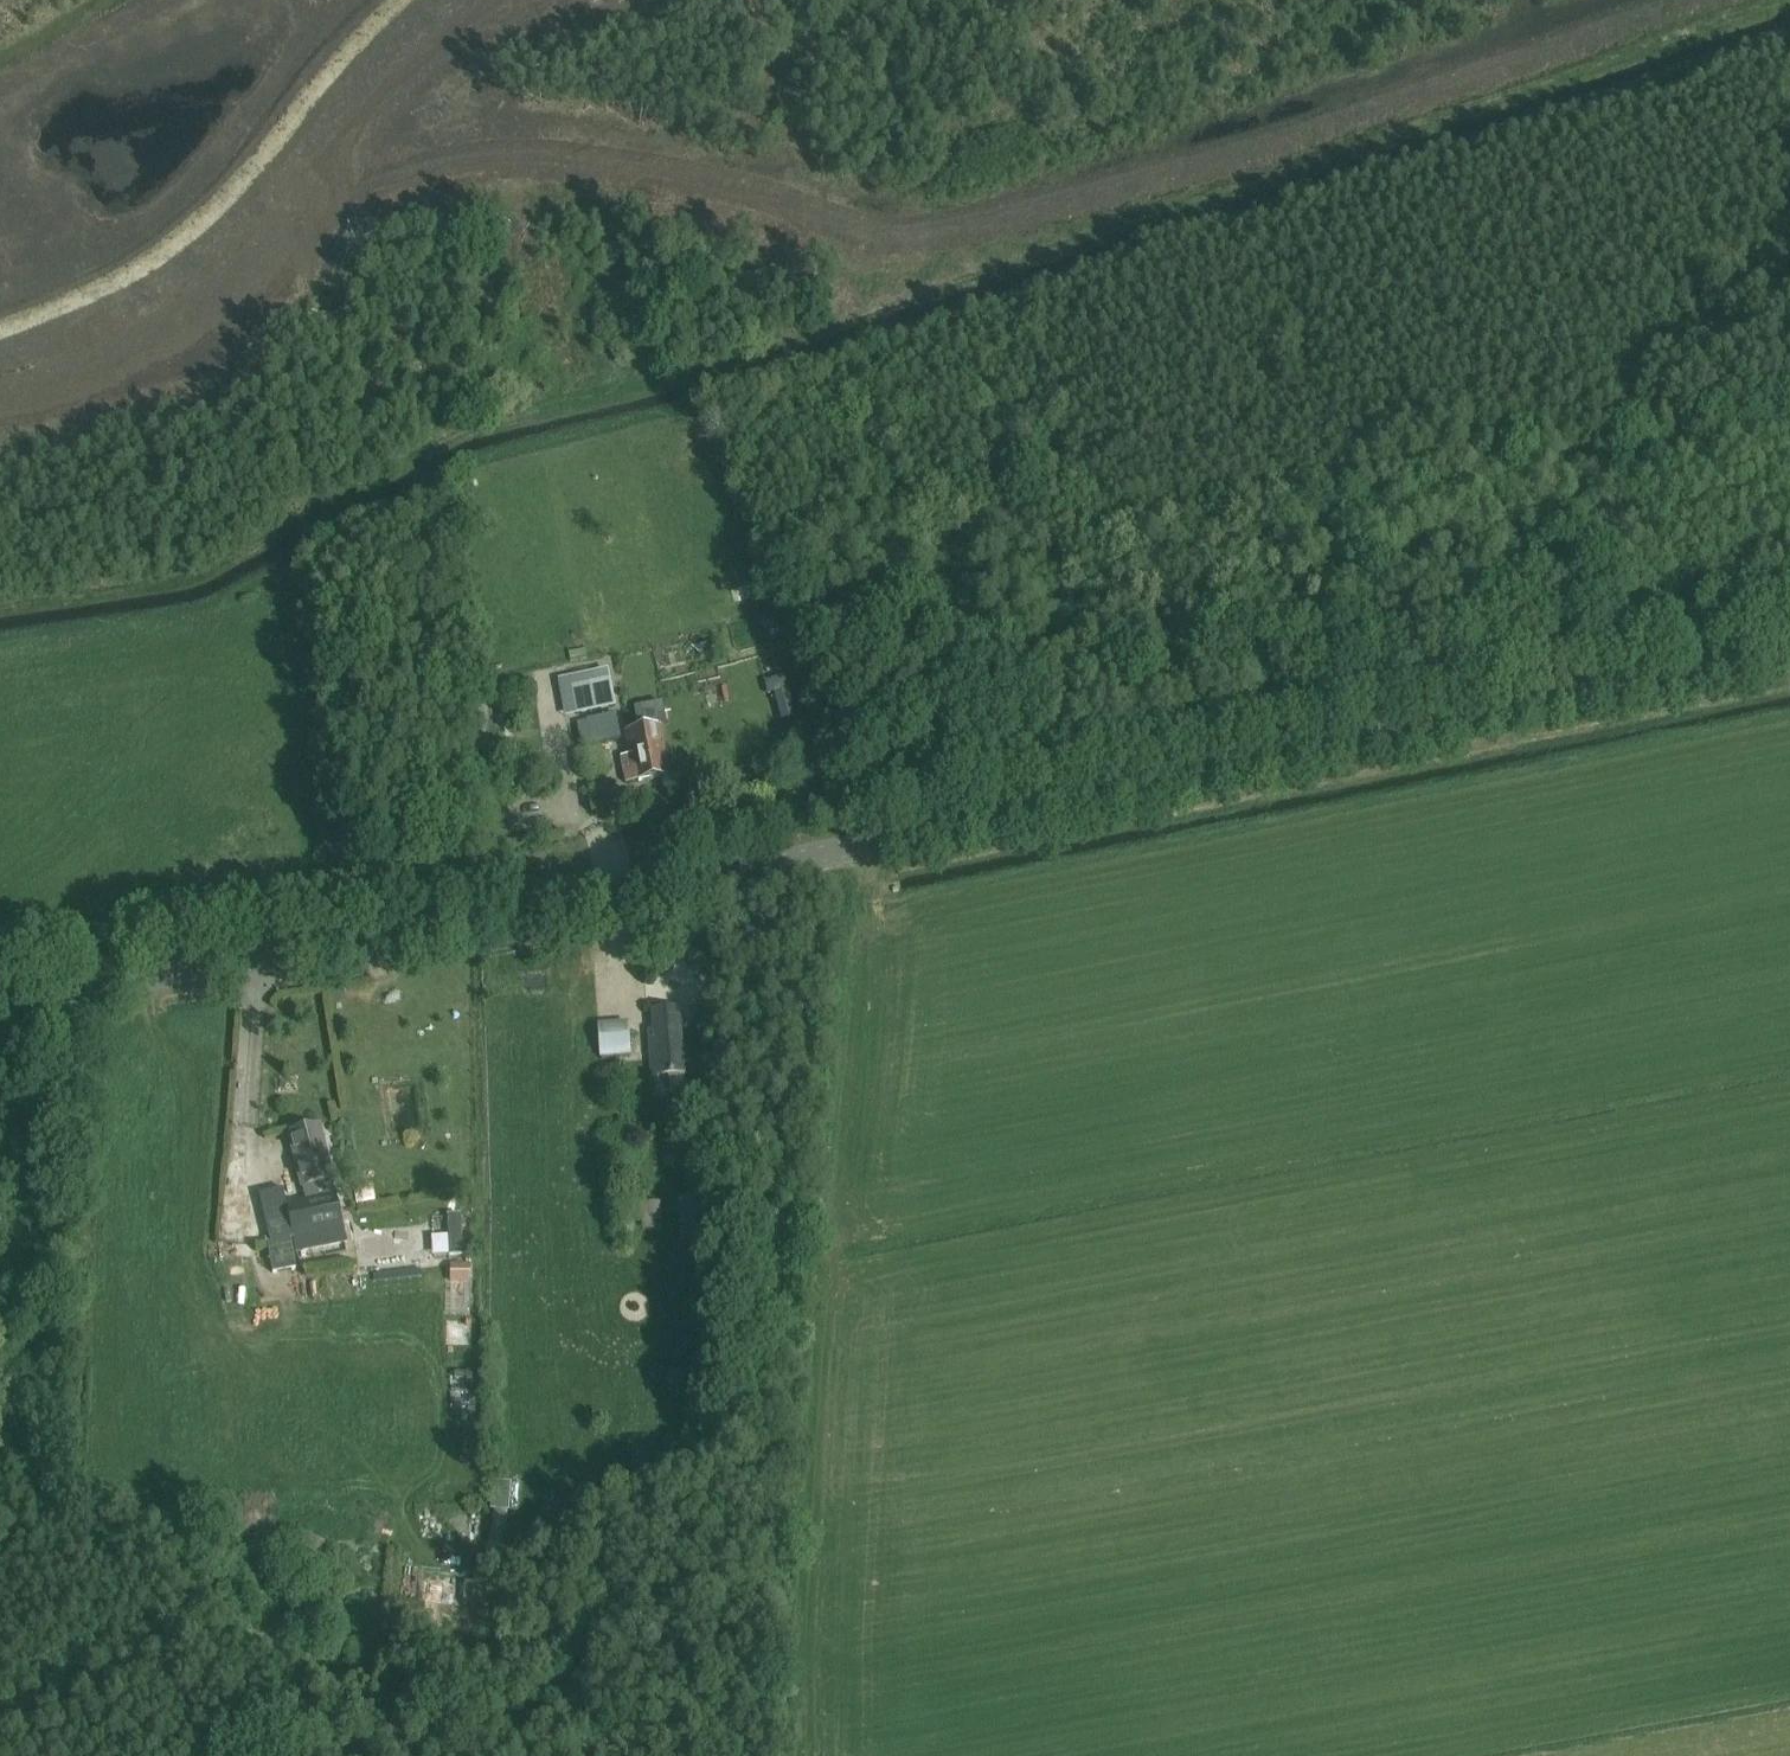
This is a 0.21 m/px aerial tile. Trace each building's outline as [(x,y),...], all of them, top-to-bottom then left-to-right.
[(790,648),(786,619),(768,621),(772,651),(790,648)] [(568,670),(534,672),(535,695),(569,693),(568,670)] [(778,681),(786,718),(801,714),(792,677),(778,681)] [(620,728),(611,678),(585,683),(591,720),(580,722),(585,747),(609,743),(607,731),(620,728)] [(670,775),(660,725),(626,731),(629,745),(631,755),(621,757),(624,770),(636,767),(639,781),(670,775)] [(514,821),(499,825),(503,841),(518,837),(514,821)] [(684,1073),(678,1009),(652,1011),(654,1036),(649,1037),(652,1076),(684,1073)] [(633,1055),(630,1021),(599,1024),(602,1058),(633,1055)] [(332,1180),(319,1126),(288,1133),(302,1187),(332,1180)] [(337,1197),(332,1180),(302,1187),(306,1204),(288,1208),(284,1192),(284,1189),(258,1195),(259,1198),(270,1245),(268,1246),(275,1276),(297,1270),(293,1254),(297,1254),(350,1241),(339,1196),(337,1197)] [(648,1204),(649,1230),(665,1229),(664,1203),(648,1204)] [(706,1230),(704,1206),(687,1207),(689,1231),(706,1230)] [(466,1255),(465,1219),(445,1219),(446,1255),(466,1255)] [(456,1284),(477,1283),(476,1264),(456,1265),(456,1284)]
